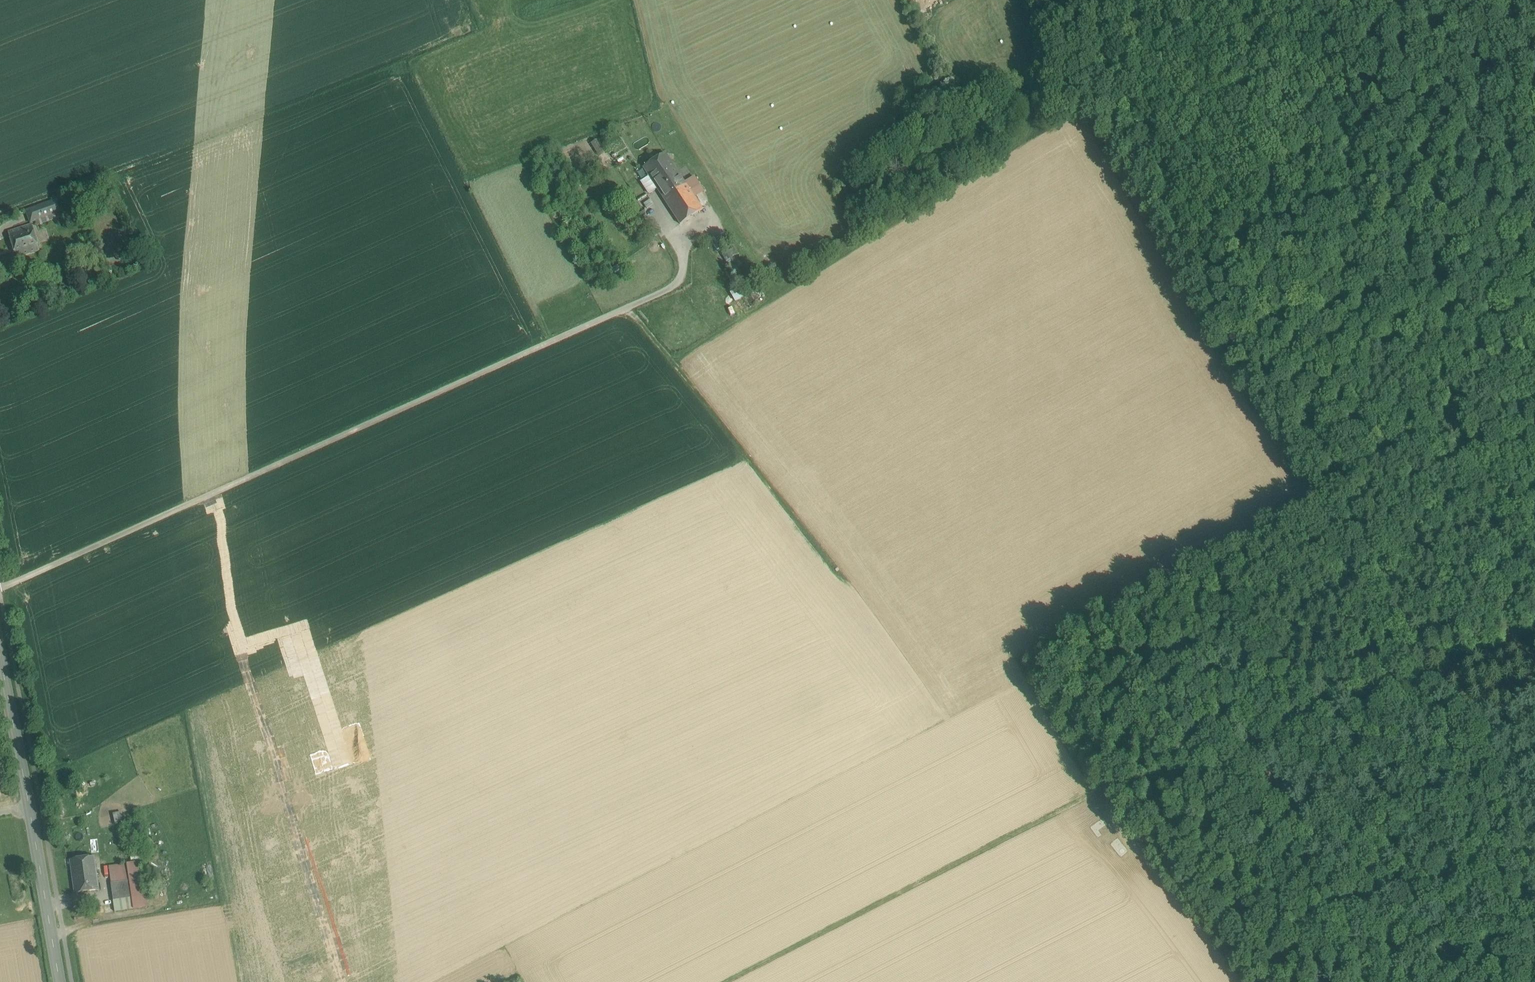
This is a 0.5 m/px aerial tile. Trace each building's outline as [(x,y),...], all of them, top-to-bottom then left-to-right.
[(922,10),(940,0),(916,0),(922,10)] [(934,10),(924,14),(928,23),(938,19),(934,10)] [(665,153),(643,168),(649,177),(657,190),(680,175),(665,153)] [(695,174),(684,181),(694,196),(704,190),(695,174)] [(680,175),(657,190),(680,224),(703,210),(694,196),(684,181),(680,175)] [(648,196),(657,190),(649,177),(639,183),(648,196)] [(61,198),(54,201),(61,217),(68,214),(61,198)] [(54,201),(31,210),(37,226),(61,217),(54,201)] [(32,225),(8,232),(16,258),(39,251),(32,225)] [(736,254),(733,248),(722,254),(728,265),(736,260),(734,256),(736,254)] [(739,288),(731,293),(735,301),(744,296),(739,288)] [(753,294),(745,299),(749,307),(758,302),(753,294)] [(124,825),(122,813),(113,814),(115,826),(124,825)] [(1097,838),(1111,829),(1103,817),(1089,826),(1097,838)] [(1120,857),(1127,851),(1122,845),(1115,851),(1120,857)] [(94,857),(71,860),(75,894),(99,890),(94,857)] [(140,863),(127,865),(130,881),(130,883),(132,898),(134,909),(147,907),(140,863)] [(127,865),(109,867),(111,883),(130,881),(127,865)] [(111,883),(114,901),(132,898),(130,883),(130,881),(111,883)] [(132,898),(114,901),(115,912),(134,909),(132,898)]
